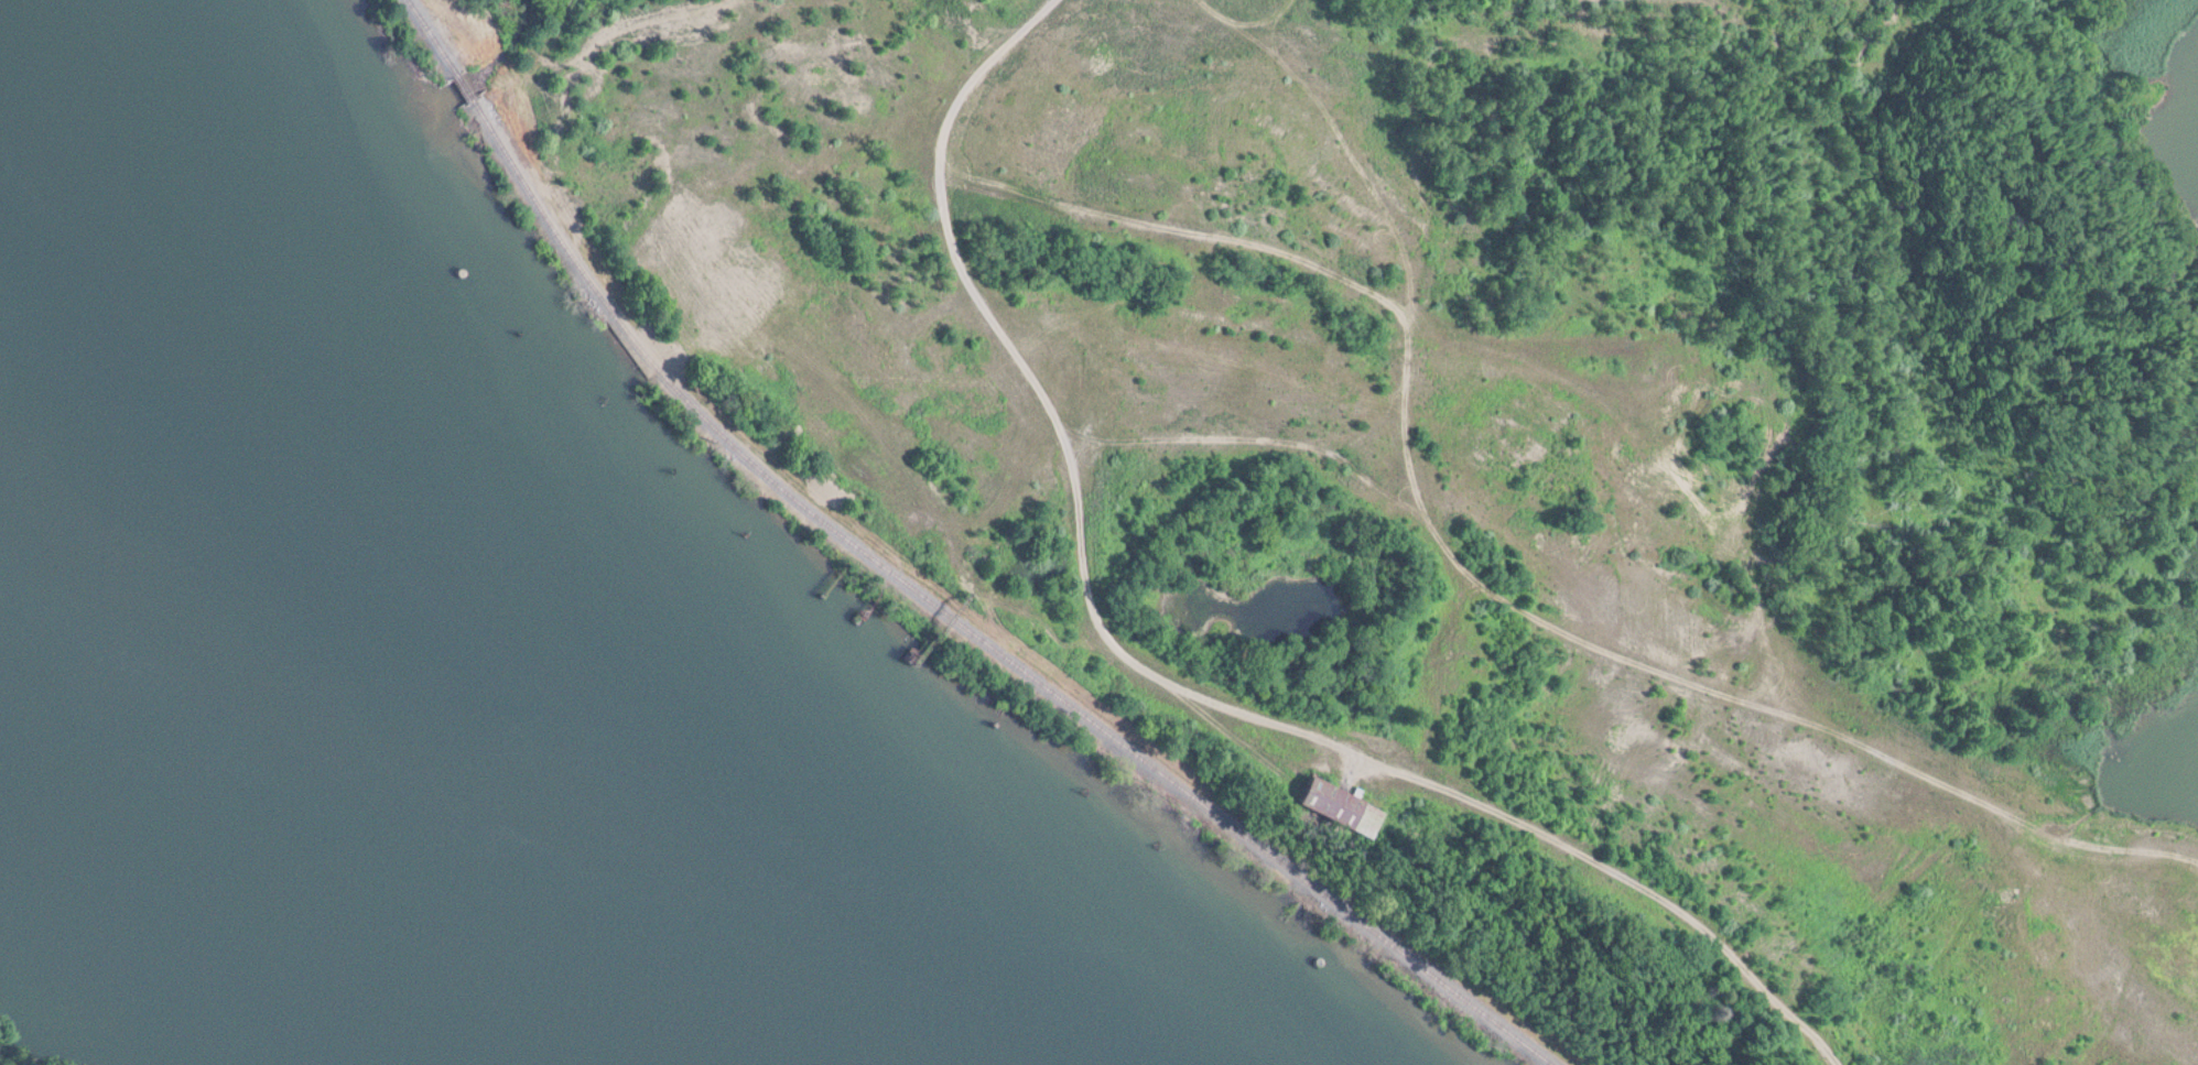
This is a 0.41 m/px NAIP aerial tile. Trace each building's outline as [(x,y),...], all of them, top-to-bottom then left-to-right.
[(1294,775),(1278,807),(1334,835),(1350,803),(1294,775)]
